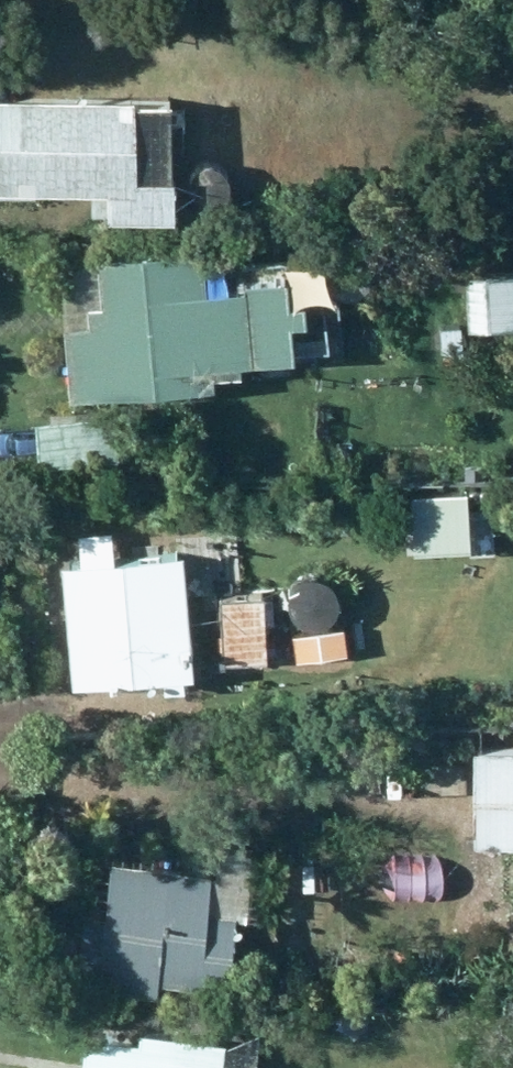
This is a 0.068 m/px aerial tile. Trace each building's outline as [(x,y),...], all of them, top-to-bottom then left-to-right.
[(0,84),(0,173),(109,170),(110,196),(175,195),(172,80),(0,84)] [(72,380),(212,365),(210,353),(240,349),(239,337),(295,331),(292,296),(306,295),(305,279),(290,280),(286,252),(246,256),(248,266),(205,272),(200,229),(97,240),(97,247),(57,251),(72,380)] [(467,253),(469,310),(512,307),(512,251),(467,253)] [(466,349),(463,311),(441,312),(442,350),(466,349)] [(40,454),(119,446),(114,402),(36,410),(40,454)] [(66,550),(75,668),(165,660),(166,675),(186,673),(185,659),(191,657),(182,541),(66,550)] [(220,650),(268,647),(264,585),(218,589),(220,650)] [(512,829),(512,736),(470,738),(474,831),(512,829)] [(210,854),(111,847),(107,900),(84,899),(79,971),(159,976),(160,964),(232,969),(238,889),(208,887),(210,854)] [(79,1067),(253,1067),(256,1025),(139,1014),(138,1024),(83,1019),(79,1067)]
